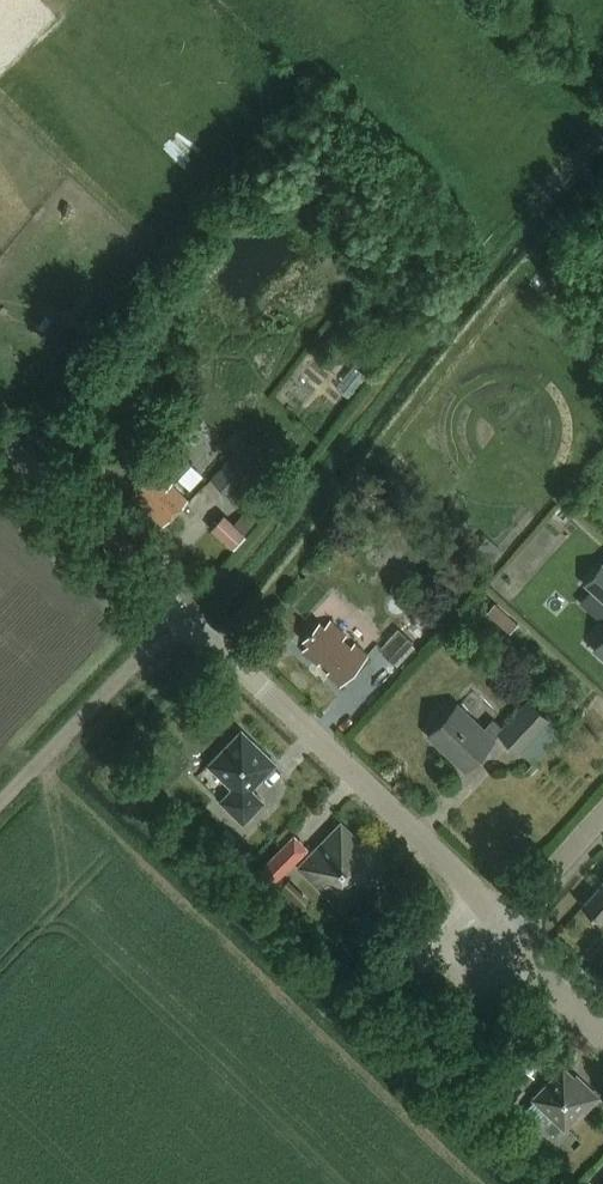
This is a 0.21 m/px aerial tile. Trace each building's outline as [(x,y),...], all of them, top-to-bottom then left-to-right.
[(66,359),(79,344),(69,335),(56,350),(66,359)] [(233,452),(210,477),(231,496),(265,458),(263,456),(267,452),(252,438),(236,455),(233,452)] [(190,465),(172,447),(135,487),(138,490),(132,497),(163,526),(187,500),(169,483),(173,479),(175,481),(190,465)] [(235,546),(256,518),(245,510),(237,521),(224,511),(211,528),(235,546)] [(602,562),(586,581),(602,596),(602,562)] [(509,633),(518,624),(496,603),(487,612),(509,633)] [(302,649),(340,685),(367,655),(329,619),(323,626),(318,621),(302,638),(307,643),(302,649)] [(395,658),(414,641),(404,630),(385,647),(395,658)] [(602,657),(602,637),(593,648),(602,657)] [(498,732),(518,750),(548,719),(527,700),(502,726),(492,717),(483,727),(457,703),(427,734),(463,769),(498,732)] [(250,788),(275,762),(240,729),(207,764),(231,787),(219,800),(242,822),(263,800),(250,788)] [(340,824),(300,865),(341,905),(381,864),(340,824)] [(290,826),(275,839),(280,844),(254,867),(269,884),(310,848),(290,826)] [(581,904),(600,921),(602,917),(602,879),(581,904)] [(525,1107),(525,1113),(546,1133),(554,1134),(562,1126),(563,1128),(580,1110),(582,1112),(598,1095),(574,1073),(572,1075),(562,1065),(531,1097),(533,1099),(525,1107)]
